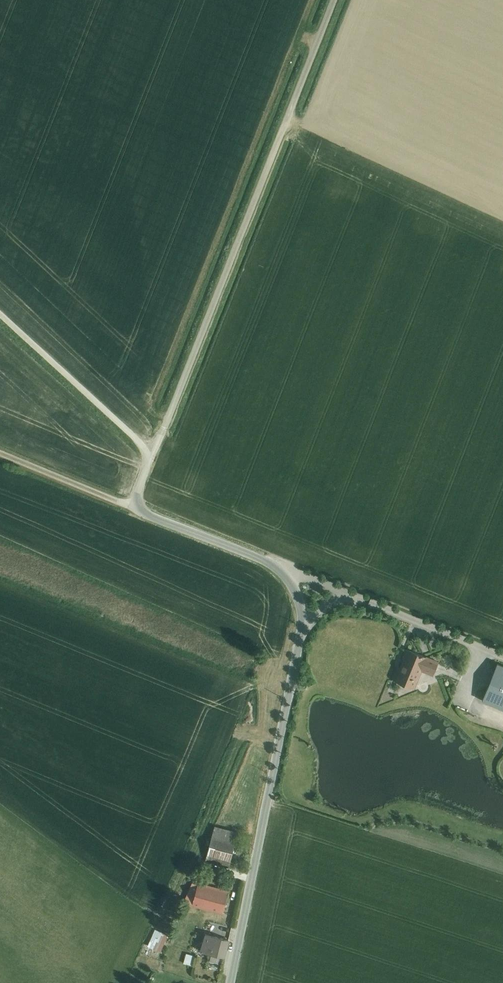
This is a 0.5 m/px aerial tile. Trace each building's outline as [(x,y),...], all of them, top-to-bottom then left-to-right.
[(401,672),(397,682),(415,689),(422,671),(433,676),(439,662),(407,649),(402,659),(407,661),(402,672),(401,672)] [(482,701),(502,709),(502,665),(498,663),(482,701)] [(215,826),(205,863),(229,868),(239,832),(215,826)] [(192,883),(184,902),(224,912),(229,892),(192,883)] [(155,928),(147,945),(160,951),(165,941),(168,935),(155,928)] [(205,934),(200,951),(212,954),(210,960),(218,963),(220,956),(224,957),(229,940),(205,934)] [(187,953),(184,963),(193,966),(196,955),(187,953)]
